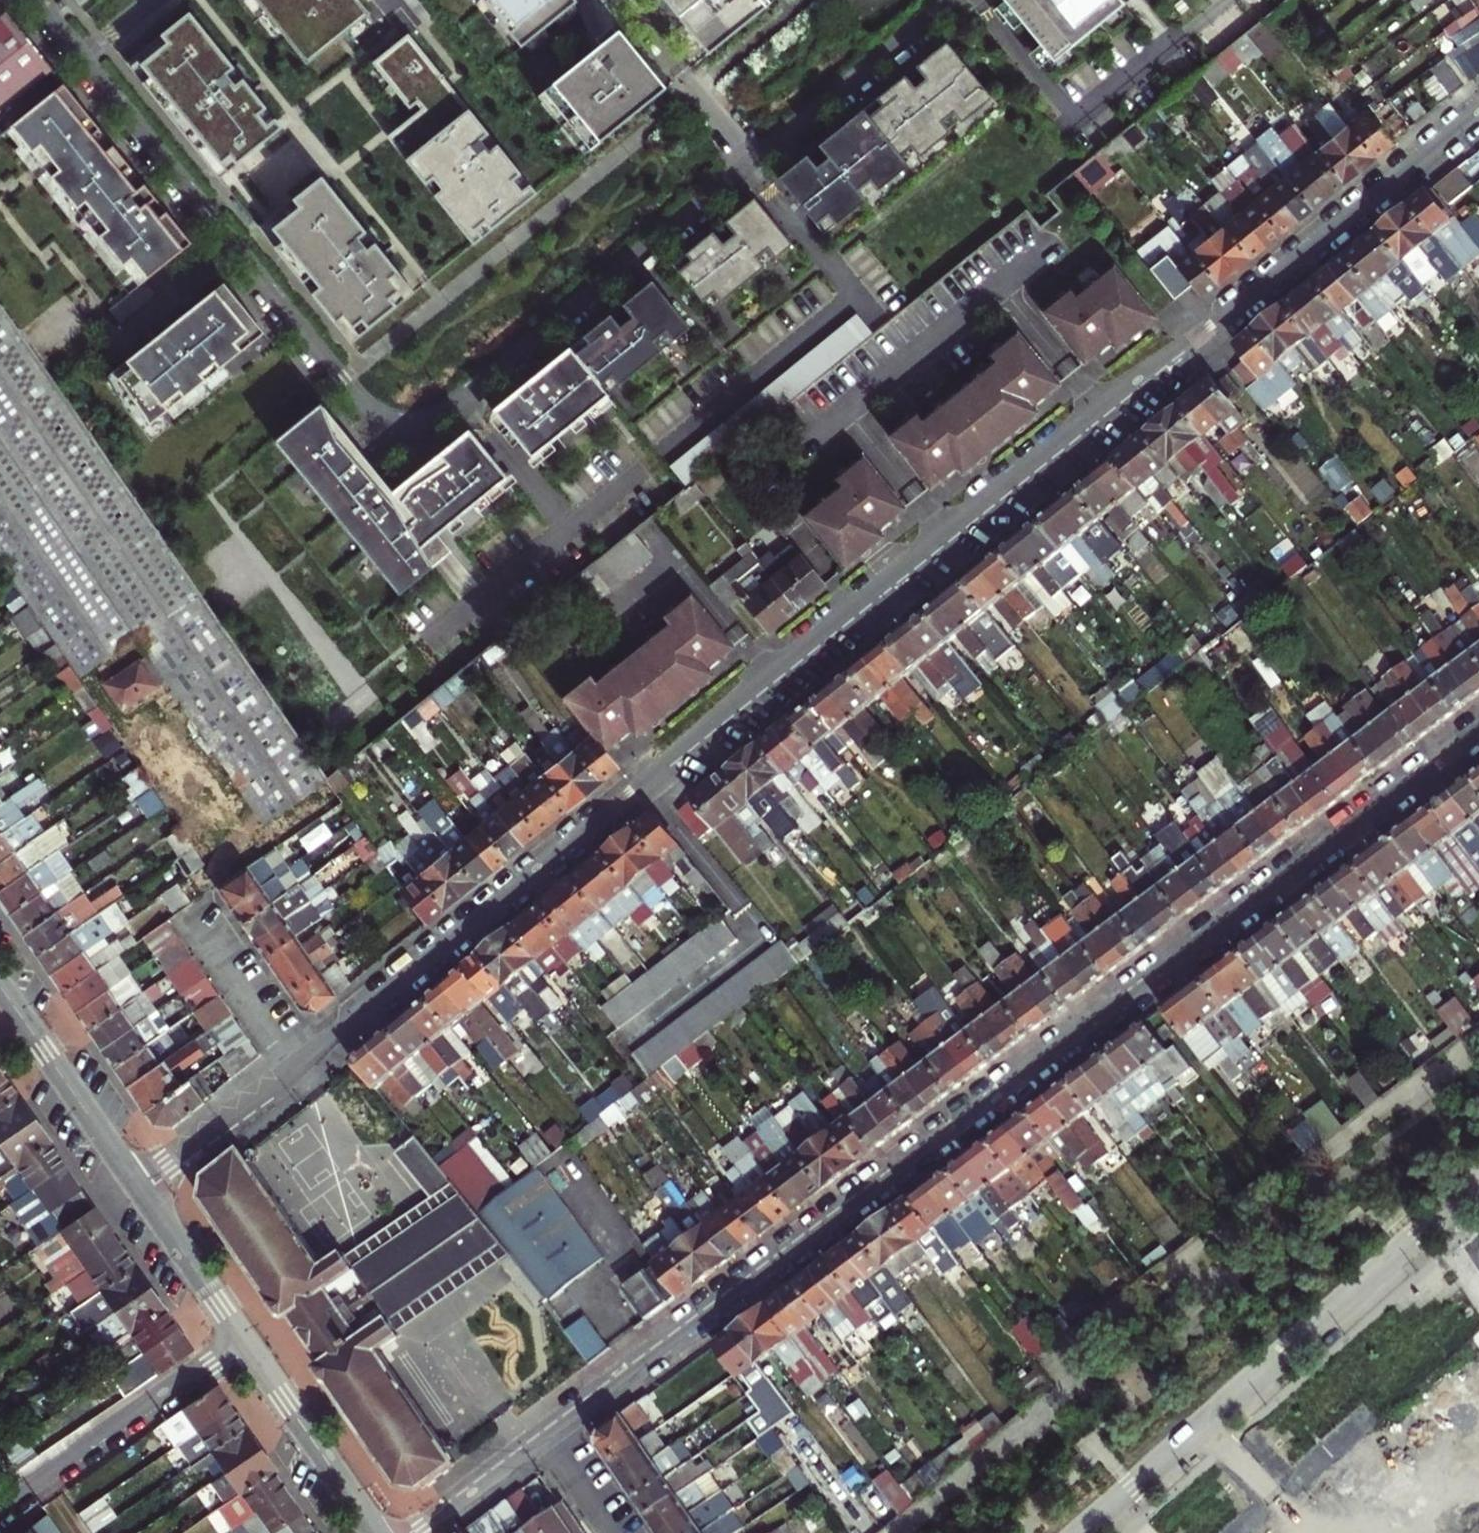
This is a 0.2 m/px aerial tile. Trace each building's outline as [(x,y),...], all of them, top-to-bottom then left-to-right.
[(10,131),(69,84),(1,0),(0,0),(0,139),(10,131)] [(312,61),(375,10),(367,0),(263,0),(312,61)] [(525,44),(578,0),(490,0),(525,44)] [(711,50),(773,0),(670,0),(711,50)] [(1057,57),(1127,0),(1011,0),(1057,57)] [(1454,8),(1459,16),(1478,3),(1478,0),(1466,0),(1454,8)] [(1459,16),(1472,34),(1478,30),(1478,3),(1459,16)] [(194,10),(132,60),(225,175),(287,125),(194,10)] [(623,26),(548,88),(594,146),(670,84),(623,26)] [(1247,29),(1232,41),(1239,50),(1254,38),(1247,29)] [(1472,34),(1443,57),(1445,60),(1433,68),(1451,92),(1478,70),(1478,30),(1472,34)] [(539,190),(409,31),(376,59),(412,103),(419,98),(425,105),(392,133),(478,240),(539,190)] [(995,94),(950,38),(919,63),(928,75),(918,83),(908,71),(821,141),(831,153),(820,163),(810,151),(781,173),(827,230),(869,195),(862,186),(873,177),(880,187),(912,161),(904,151),(915,143),(922,152),(953,127),(946,118),(956,109),(964,119),(995,94)] [(1232,41),(1216,54),(1228,68),(1243,56),(1239,50),(1232,41)] [(1341,53),(1329,63),(1341,78),(1354,69),(1341,53)] [(1228,68),(1216,54),(1200,66),(1213,82),(1229,70),(1228,68)] [(1220,90),(1213,82),(1200,66),(1186,78),(1205,102),(1220,90)] [(196,240),(69,84),(10,131),(22,145),(18,149),(134,291),(114,307),(125,321),(160,292),(148,279),(196,240)] [(1328,97),(1374,153),(1379,149),(1390,140),(1388,137),(1378,124),(1367,111),(1345,84),(1328,97)] [(1376,155),(1374,153),(1328,97),(1313,110),(1316,113),(1325,125),(1360,168),(1368,162),(1376,155)] [(1325,125),(1316,113),(1307,120),(1317,132),(1325,125)] [(1378,124),(1388,137),(1397,129),(1387,117),(1378,124)] [(1341,181),(1344,181),(1310,138),(1296,121),(1280,133),(1328,192),(1336,185),(1341,181)] [(1322,197),(1328,192),(1280,133),(1272,123),(1257,136),(1258,137),(1313,204),(1322,197)] [(1354,173),(1360,168),(1325,125),(1317,132),(1310,138),(1344,181),(1354,173)] [(1305,210),(1313,204),(1258,137),(1242,150),(1296,217),(1305,210)] [(1112,138),(1099,148),(1108,158),(1120,148),(1112,138)] [(1099,148),(1075,167),(1087,181),(1111,162),(1108,158),(1099,148)] [(1291,221),(1296,217),(1242,150),(1226,163),(1227,163),(1236,175),(1280,229),(1291,221)] [(1221,187),(1236,175),(1227,163),(1212,175),(1218,183),(1221,187)] [(1457,166),(1434,184),(1447,202),(1471,184),(1457,166)] [(327,174),(264,225),(356,338),(419,288),(327,174)] [(1276,233),(1280,229),(1236,175),(1221,187),(1229,197),(1265,242),(1276,233)] [(1206,199),(1214,209),(1229,197),(1221,187),(1218,183),(1202,195),(1206,199)] [(1413,202),(1462,265),(1478,252),(1478,245),(1474,239),(1447,202),(1434,184),(1423,194),(1413,202)] [(1049,188),(1026,205),(1042,226),(1065,207),(1049,188)] [(716,227),(675,260),(706,298),(716,289),(724,298),(768,262),(761,253),(771,245),(778,254),(795,240),(757,194),(728,218),(738,230),(726,239),(716,227)] [(1259,247),(1265,242),(1229,197),(1214,209),(1250,254),(1259,247)] [(1244,259),(1250,255),(1250,254),(1214,209),(1206,199),(1190,212),(1192,214),(1201,225),(1210,236),(1235,267),(1244,259)] [(1397,212),(1440,268),(1447,277),(1462,265),(1413,202),(1411,200),(1404,207),(1397,212)] [(1381,225),(1383,227),(1426,280),(1440,268),(1397,212),(1389,219),(1381,225)] [(1201,225),(1192,214),(1183,222),(1192,232),(1201,225)] [(1216,279),(1219,279),(1195,249),(1169,218),(1137,244),(1177,293),(1193,281),(1201,292),(1209,285),(1216,279)] [(1368,239),(1409,292),(1414,296),(1429,284),(1426,280),(1383,227),(1375,233),(1368,239)] [(1230,271),(1235,267),(1210,236),(1195,249),(1219,279),(1230,271)] [(1352,252),(1385,293),(1392,288),(1401,299),(1409,292),(1368,239),(1361,245),(1352,252)] [(1335,265),(1378,318),(1394,304),(1385,293),(1352,252),(1344,258),(1335,265)] [(1158,312),(1115,260),(1076,291),(1071,284),(1044,305),(1087,358),(1107,343),(1114,337),(1119,343),(1158,312)] [(1321,277),(1353,319),(1360,313),(1370,325),(1378,318),(1335,265),(1328,271),(1321,277)] [(601,320),(573,343),(604,381),(614,373),(621,382),(665,345),(659,337),(668,329),(675,337),(692,323),(655,277),(625,301),(635,313),(622,322),(613,311),(601,320)] [(1304,291),(1346,343),(1362,330),(1353,319),(1321,277),(1312,284),(1304,291)] [(269,331),(228,280),(108,379),(147,429),(269,331)] [(1289,303),(1322,344),(1328,339),(1338,350),(1346,343),(1304,291),(1297,297),(1289,303)] [(1272,314),(1306,356),(1315,368),(1331,356),(1322,344),(1289,303),(1287,302),(1281,307),(1272,314)] [(0,312),(0,433),(38,488),(136,630),(198,587),(5,308),(0,312)] [(670,463),(686,483),(696,476),(873,331),(856,312),(670,463)] [(1257,328),(1290,368),(1306,356),(1272,314),(1265,320),(1257,327),(1257,328)] [(1043,394),(1062,379),(1020,327),(993,348),(998,355),(922,416),(917,409),(892,430),(934,482),(952,467),(959,462),(964,468),(1041,406),(1036,400),(1043,394)] [(1252,353),(1235,366),(1267,406),(1299,380),(1290,368),(1257,328),(1250,334),(1242,340),(1252,353)] [(604,381),(573,343),(496,406),(535,454),(612,391),(604,381)] [(1200,389),(1223,418),(1233,430),(1243,442),(1250,436),(1240,424),(1248,417),(1235,400),(1246,391),(1230,371),(1219,380),(1216,376),(1209,382),(1200,389)] [(1184,402),(1207,431),(1223,418),(1200,389),(1193,395),(1184,402)] [(396,488),(326,400),(280,438),(401,589),(453,547),(440,531),(511,473),(472,426),(408,478),(396,488)] [(1166,416),(1203,461),(1225,489),(1234,482),(1212,454),(1220,447),(1207,431),(1184,402),(1175,409),(1166,416)] [(1148,431),(1172,460),(1181,453),(1193,469),(1203,461),(1166,416),(1157,423),(1148,431)] [(1225,436),(1235,449),(1243,442),(1233,430),(1225,436)] [(1132,443),(1156,473),(1165,484),(1167,486),(1182,473),(1172,460),(1148,431),(1140,437),(1132,443)] [(38,488),(0,433),(0,515),(38,488)] [(1125,450),(1116,456),(1141,486),(1156,473),(1132,443),(1125,450)] [(808,509),(848,561),(886,531),(881,525),(890,517),(907,503),(866,452),(839,473),(845,480),(808,509)] [(1106,464),(1097,472),(1108,487),(1112,484),(1123,498),(1121,500),(1133,515),(1152,500),(1141,486),(1116,456),(1106,464)] [(1088,479),(1079,487),(1103,517),(1112,510),(1132,534),(1142,526),(1133,515),(1121,500),(1123,498),(1112,484),(1108,487),(1097,472),(1088,479)] [(703,486),(696,476),(686,483),(677,491),(684,501),(703,486)] [(1167,486),(1165,484),(1158,490),(1168,503),(1176,497),(1167,486)] [(1070,494),(1057,503),(1070,518),(1074,516),(1086,531),(1084,533),(1104,557),(1115,549),(1095,524),(1103,517),(1079,487),(1070,494)] [(0,515),(0,556),(33,604),(47,624),(61,644),(74,664),(79,670),(136,630),(38,488),(0,515)] [(771,511),(786,530),(808,513),(793,494),(771,511)] [(1050,510),(1041,517),(1085,571),(1093,564),(1107,581),(1117,573),(1104,557),(1084,533),(1086,531),(1074,516),(1070,518),(1057,503),(1050,510)] [(1031,525),(1021,533),(1033,549),(1037,545),(1049,561),(1047,562),(1076,598),(1080,603),(1085,591),(1075,578),(1085,571),(1041,517),(1031,525)] [(635,525),(581,568),(600,591),(653,548),(635,525)] [(808,595),(826,581),(793,540),(778,552),(758,528),(746,538),(797,604),(808,595)] [(1013,540),(1005,547),(1049,602),(1058,613),(1076,598),(1047,562),(1049,561),(1037,545),(1033,549),(1021,533),(1013,540)] [(787,612),(797,604),(746,538),(736,546),(743,554),(710,581),(727,603),(743,590),(771,625),(787,612)] [(1280,542),(1273,548),(1294,575),(1312,562),(1305,552),(1295,559),(1280,542)] [(994,555),(983,564),(995,579),(999,576),(1011,592),(1009,593),(1028,618),(1039,609),(1049,602),(1005,547),(994,555)] [(975,570),(965,578),(990,608),(998,602),(1018,626),(1028,618),(1009,593),(1011,592),(999,576),(995,579),(983,564),(975,570)] [(582,573),(569,583),(576,592),(589,582),(582,573)] [(955,586),(944,595),(956,610),(961,606),(973,622),(970,624),(990,648),(998,659),(1018,644),(990,608),(965,578),(955,586)] [(1477,608),(1460,586),(1450,593),(1469,620),(1459,627),(1478,653),(1478,611),(1477,608)] [(198,587),(136,630),(264,815),(327,774),(198,587)] [(734,642),(694,591),(666,613),(671,619),(596,680),(590,674),(579,683),(621,734),(623,733),(632,725),(637,731),(713,670),(707,664),(716,657),(734,642)] [(936,602),(927,608),(952,639),(961,632),(980,656),(990,648),(970,624),(973,622),(961,606),(956,610),(944,595),(936,602)] [(47,624),(33,604),(19,614),(33,634),(47,624)] [(1237,604),(1218,620),(1226,629),(1244,614),(1237,604)] [(918,616),(907,625),(918,640),(922,636),(935,653),(933,654),(953,679),(966,696),(985,681),(952,639),(927,608),(918,616)] [(1459,627),(1451,634),(1431,609),(1422,616),(1438,637),(1456,662),(1453,664),(1465,679),(1469,676),(1478,690),(1478,653),(1459,627)] [(899,632),(890,639),(914,669),(923,662),(943,686),(953,679),(933,654),(935,653),(922,636),(918,640),(907,625),(899,632)] [(506,644),(499,635),(481,650),(487,660),(506,644)] [(1438,637),(1418,652),(1435,676),(1458,707),(1472,697),(1478,691),(1478,690),(1469,676),(1465,679),(1453,664),(1456,662),(1438,637)] [(914,669),(890,639),(881,646),(870,654),(882,669),(886,665),(898,682),(896,683),(916,708),(927,699),(907,675),(914,669)] [(74,664),(61,644),(50,651),(63,672),(74,664)] [(1168,673),(1187,659),(1177,647),(1158,661),(1168,673)] [(862,661),(853,669),(877,699),(886,692),(906,716),(916,708),(896,683),(898,682),(886,665),(882,669),(870,654),(862,661)] [(139,656),(105,679),(121,702),(138,690),(155,679),(139,656)] [(1458,707),(1435,676),(1427,682),(1408,657),(1397,665),(1399,666),(1417,691),(1414,693),(1425,709),(1430,705),(1441,720),(1452,711),(1458,707)] [(74,664),(63,672),(77,692),(88,684),(79,670),(74,664)] [(471,676),(462,665),(446,678),(455,689),(471,676)] [(1417,691),(1399,666),(1387,675),(1405,700),(1397,707),(1419,736),(1432,726),(1441,720),(1430,705),(1425,709),(1414,693),(1417,691)] [(843,677),(832,686),(843,699),(847,696),(860,713),(858,714),(878,739),(889,730),(869,705),(877,699),(853,669),(843,677)] [(1120,692),(1129,703),(1148,689),(1139,677),(1120,692)] [(1129,703),(1120,692),(1112,681),(1091,697),(1109,720),(1129,703)] [(604,748),(621,734),(579,683),(562,697),(574,712),(560,724),(570,739),(600,777),(613,767),(617,764),(604,748)] [(823,692),(814,699),(839,730),(849,721),(869,746),(878,739),(858,714),(860,713),(847,696),(843,699),(832,686),(823,692)] [(1419,736),(1397,707),(1388,695),(1377,703),(1367,689),(1358,696),(1377,721),(1375,723),(1386,738),(1391,735),(1402,749),(1413,740),(1419,736)] [(1377,721),(1358,696),(1348,704),(1367,729),(1358,736),(1380,765),(1394,755),(1402,749),(1391,735),(1386,738),(1375,723),(1377,721)] [(601,778),(600,777),(570,739),(560,724),(551,711),(546,714),(537,699),(522,708),(543,737),(586,790),(594,784),(601,778)] [(805,707),(796,714),(829,755),(840,769),(851,761),(831,736),(839,730),(814,699),(805,707)] [(116,724),(103,705),(95,710),(108,730),(114,726),(116,724)] [(1380,765),(1358,736),(1339,710),(1320,725),(1339,750),(1336,752),(1348,767),(1352,764),(1362,778),(1374,770),(1380,765)] [(780,727),(804,756),(813,767),(824,782),(830,789),(839,782),(823,759),(829,755),(796,714),(788,720),(780,727)] [(1341,794),(1319,765),(1285,720),(1267,734),(1272,742),(1300,779),(1298,781),(1309,796),(1313,793),(1324,807),(1335,799),(1341,794)] [(1339,750),(1320,725),(1310,732),(1328,758),(1319,765),(1341,794),(1355,784),(1362,778),(1352,764),(1348,767),(1336,752),(1339,750)] [(128,747),(114,726),(108,730),(97,738),(111,759),(128,747)] [(772,733),(765,739),(788,769),(804,756),(780,727),(772,733)] [(579,795),(586,790),(543,737),(529,749),(571,802),(579,795)] [(756,746),(747,753),(790,807),(800,800),(780,775),(788,769),(765,739),(756,746)] [(1300,779),(1272,742),(1261,750),(1290,787),(1280,795),(1302,824),(1317,813),(1324,807),(1313,793),(1309,796),(1298,781),(1300,779)] [(563,809),(571,802),(529,749),(524,743),(508,755),(556,814),(563,809)] [(738,761),(729,768),(753,797),(785,837),(803,823),(790,807),(747,753),(738,761)] [(1261,809),(1242,783),(1220,753),(1200,768),(1203,772),(1264,852),(1278,842),(1284,837),(1274,823),(1270,826),(1259,810),(1261,809)] [(119,763),(127,775),(140,765),(133,754),(119,763)] [(550,819),(556,814),(508,755),(491,768),(539,827),(550,819)] [(533,832),(539,827),(491,768),(482,756),(466,769),(481,788),(522,840),(533,832)] [(1471,772),(1478,783),(1478,766),(1471,772)] [(824,782),(813,767),(807,772),(818,787),(824,782)] [(722,773),(715,780),(758,834),(767,827),(747,802),(753,797),(729,768),(722,773)] [(1302,824),(1280,795),(1261,769),(1242,783),(1261,809),(1259,810),(1270,826),(1274,823),(1284,837),(1298,827),(1302,824)] [(1264,852),(1203,772),(1183,787),(1203,814),(1221,839),(1220,840),(1231,856),(1235,852),(1246,866),(1256,859),(1264,852)] [(1471,772),(1460,780),(1449,789),(1461,804),(1465,801),(1478,818),(1476,819),(1478,823),(1478,783),(1471,772)] [(18,823),(27,816),(19,805),(49,784),(42,775),(5,801),(0,804),(0,835),(18,823)] [(758,834),(715,780),(697,794),(680,807),(702,834),(718,821),(750,860),(765,848),(758,834)] [(517,845),(522,840),(481,788),(467,800),(508,852),(517,845)] [(1449,789),(1442,794),(1432,802),(1475,858),(1478,863),(1478,823),(1476,819),(1478,818),(1465,801),(1461,804),(1449,789)] [(502,856),(508,852),(467,800),(450,813),(491,865),(502,856)] [(1432,802),(1423,809),(1412,817),(1424,832),(1428,829),(1439,844),(1437,846),(1465,884),(1476,898),(1478,895),(1478,863),(1475,858),(1432,802)] [(485,870),(491,865),(450,813),(443,804),(435,811),(442,820),(435,826),(475,878),(485,870)] [(641,824),(675,867),(682,862),(699,883),(708,875),(657,810),(653,814),(641,824)] [(1221,839),(1203,814),(1192,822),(1195,826),(1186,832),(1224,883),(1236,874),(1246,866),(1235,852),(1231,856),(1220,840),(1221,839)] [(1424,832),(1412,817),(1404,823),(1395,830),(1437,886),(1442,882),(1452,894),(1465,884),(1437,846),(1439,844),(1428,829),(1424,832)] [(1224,883),(1186,832),(1177,820),(1158,834),(1173,854),(1183,868),(1181,870),(1192,884),(1196,881),(1207,896),(1217,888),(1224,883)] [(34,838),(30,832),(26,835),(18,823),(0,835),(0,862),(34,838)] [(625,837),(659,880),(663,885),(679,872),(675,867),(641,824),(633,831),(625,837)] [(476,880),(475,878),(435,826),(428,831),(426,828),(423,830),(419,825),(413,830),(419,838),(461,891),(470,885),(476,880)] [(770,827),(759,835),(767,846),(778,838),(770,827)] [(196,846),(184,828),(173,836),(185,854),(196,846)] [(1417,901),(1437,886),(1395,830),(1384,838),(1373,847),(1385,863),(1389,859),(1401,874),(1398,876),(1417,901)] [(378,848),(367,832),(356,841),(368,856),(379,849),(378,848)] [(438,909),(445,904),(404,850),(394,837),(378,848),(379,849),(404,886),(428,917),(438,909)] [(610,850),(644,892),(659,880),(625,837),(617,844),(610,850)] [(31,868),(43,860),(35,848),(39,846),(34,838),(0,862),(0,890),(31,868)] [(454,897),(461,891),(419,838),(404,850),(445,904),(454,897)] [(199,844),(196,846),(185,854),(179,858),(190,874),(210,860),(199,844)] [(1385,863),(1373,847),(1365,853),(1355,860),(1397,916),(1417,901),(1398,876),(1401,874),(1389,859),(1385,863)] [(594,863),(633,911),(642,923),(659,910),(644,892),(610,850),(601,857),(594,863)] [(1181,916),(1185,912),(1153,869),(1151,866),(1143,872),(1127,851),(1117,859),(1127,873),(1145,897),(1142,899),(1153,914),(1157,911),(1168,925),(1181,916)] [(228,896),(233,902),(279,871),(265,852),(220,883),(228,896)] [(1181,870),(1183,868),(1173,854),(1153,869),(1185,912),(1196,904),(1207,896),(1196,881),(1192,884),(1181,870)] [(1397,916),(1355,860),(1345,868),(1335,875),(1347,891),(1350,888),(1362,903),(1360,905),(1379,930),(1387,941),(1406,926),(1397,916)] [(238,910),(244,919),(275,899),(291,887),(284,881),(298,871),(292,863),(279,871),(233,902),(238,910)] [(578,876),(618,924),(633,911),(594,863),(586,869),(578,876)] [(11,912),(62,877),(56,868),(39,880),(31,868),(0,890),(0,896),(4,901),(11,912)] [(18,922),(25,933),(72,900),(83,893),(69,872),(62,877),(11,912),(18,922)] [(1145,897),(1127,873),(1107,888),(1125,911),(1147,941),(1160,932),(1168,925),(1157,911),(1153,914),(1142,899),(1145,897)] [(1347,891),(1335,875),(1329,880),(1318,888),(1341,920),(1351,913),(1369,938),(1379,930),(1360,905),(1362,903),(1350,888),(1347,891)] [(562,889),(601,937),(618,924),(578,876),(570,882),(562,889)] [(182,879),(166,891),(180,912),(197,901),(182,879)] [(250,928),(255,936),(314,897),(303,879),(291,887),(275,899),(244,919),(250,928)] [(1087,900),(1096,893),(1086,880),(1077,887),(1087,900)] [(1106,926),(1087,900),(1077,887),(1076,886),(1065,894),(1078,912),(1070,919),(1108,970),(1122,960),(1130,954),(1119,940),(1114,943),(1103,928),(1106,926)] [(1341,920),(1318,888),(1308,896),(1296,905),(1308,920),(1313,916),(1325,932),(1322,934),(1331,946),(1350,931),(1341,920)] [(546,902),(584,949),(585,950),(601,937),(562,889),(554,895),(546,902)] [(1147,941),(1125,911),(1115,919),(1096,893),(1087,900),(1106,926),(1103,928),(1114,943),(1119,940),(1130,954),(1141,946),(1147,941)] [(260,944),(266,953),(298,932),(325,915),(314,897),(255,936),(260,944)] [(33,943),(40,954),(92,918),(88,912),(82,916),(72,900),(25,933),(33,943)] [(425,915),(413,901),(402,910),(413,924),(425,915)] [(818,946),(852,920),(837,901),(807,925),(818,946)] [(532,914),(570,960),(584,949),(546,902),(538,908),(532,914)] [(1308,920),(1296,905),(1289,910),(1280,917),(1323,974),(1341,960),(1337,953),(1331,946),(1322,934),(1325,932),(1313,916),(1308,920)] [(1108,970),(1070,919),(1063,910),(1044,924),(1067,955),(1064,957),(1076,972),(1080,969),(1090,984),(1102,975),(1108,970)] [(46,962),(52,971),(99,939),(91,927),(96,924),(98,927),(109,921),(102,911),(92,918),(40,954),(46,962)] [(637,980),(606,1004),(623,1026),(741,934),(730,920),(723,913),(686,942),(669,956),(653,968),(637,980)] [(515,927),(550,969),(555,975),(561,970),(565,975),(575,967),(570,960),(532,914),(523,920),(515,927)] [(1067,955),(1044,924),(1036,915),(1026,924),(1036,938),(1037,937),(1043,946),(1034,953),(1047,970),(1069,1000),(1084,988),(1090,984),(1080,969),(1076,972),(1064,957),(1067,955)] [(1334,990),(1323,974),(1280,917),(1270,925),(1259,933),(1271,948),(1275,945),(1288,961),(1286,963),(1316,1003),(1334,990)] [(172,918),(147,935),(160,953),(184,936),(172,918)] [(499,938),(543,991),(555,1006),(565,998),(545,973),(550,969),(515,927),(514,926),(507,931),(499,938)] [(272,962),(279,972),(330,938),(324,928),(305,942),(298,932),(266,953),(272,962)] [(1271,948),(1259,933),(1251,939),(1242,946),(1285,1003),(1293,1014),(1299,1010),(1308,1022),(1322,1011),(1316,1003),(1286,963),(1288,961),(1275,945),(1271,948)] [(59,981),(66,991),(121,952),(133,944),(128,936),(114,946),(116,949),(109,954),(99,939),(52,971),(59,981)] [(197,954),(184,936),(160,953),(172,971),(173,970),(197,954)] [(785,936),(638,1050),(656,1072),(664,1065),(680,1053),(697,1040),(712,1028),(728,1016),(744,1003),(760,991),(770,983),(803,957),(785,936)] [(669,956),(686,942),(681,936),(664,950),(669,956)] [(285,982),(291,991),(335,961),(342,956),(330,938),(279,972),(285,982)] [(484,950),(484,951),(519,994),(526,988),(534,999),(543,991),(499,938),(491,944),(484,950)] [(1285,1003),(1242,946),(1232,954),(1221,962),(1233,978),(1238,975),(1249,991),(1247,993),(1266,1017),(1285,1003)] [(1337,953),(1341,960),(1351,952),(1347,946),(1337,953)] [(468,964),(493,995),(512,1018),(522,1009),(515,1001),(521,996),(519,994),(484,951),(477,957),(468,964)] [(1069,1000),(1047,970),(1039,976),(1019,951),(1009,959),(1028,984),(1025,987),(1037,1002),(1041,999),(1051,1013),(1064,1004),(1069,1000)] [(72,1000),(77,1009),(112,986),(134,970),(121,952),(66,991),(72,1000)] [(209,973),(197,954),(173,970),(186,989),(209,973)] [(637,980),(653,968),(646,959),(630,971),(637,980)] [(1028,984),(1009,959),(999,967),(1018,992),(1009,999),(1030,1029),(1046,1017),(1051,1013),(1041,999),(1037,1002),(1025,987),(1028,984)] [(335,961),(291,991),(296,998),(300,1004),(316,1007),(350,980),(335,961)] [(1233,978),(1221,962),(1214,968),(1203,975),(1246,1031),(1247,1032),(1266,1017),(1247,993),(1249,991),(1238,975),(1233,978)] [(474,1009),(512,1057),(523,1049),(485,1001),(493,995),(468,964),(459,971),(447,981),(461,997),(466,993),(476,1007),(474,1009)] [(222,992),(209,973),(186,989),(199,1008),(222,992)] [(1246,1031),(1203,975),(1194,983),(1182,992),(1194,1008),(1198,1005),(1210,1021),(1208,1022),(1243,1067),(1251,1061),(1246,1053),(1251,1049),(1241,1035),(1246,1031)] [(97,1038),(103,1045),(152,1012),(144,999),(148,996),(150,999),(165,988),(159,980),(140,993),(91,1027),(97,1038)] [(431,994),(456,1026),(465,1018),(503,1065),(512,1057),(474,1009),(476,1007),(466,993),(461,997),(447,981),(440,987),(431,994)] [(1030,1029),(1009,999),(1000,1006),(980,981),(970,988),(989,1014),(987,1016),(998,1031),(1002,1028),(1013,1042),(1022,1035),(1030,1029)] [(770,983),(760,991),(767,1001),(778,993),(770,983)] [(84,1018),(91,1027),(140,993),(137,989),(134,991),(130,986),(118,995),(112,986),(77,1009),(84,1018)] [(989,1014),(970,988),(950,1003),(970,1029),(991,1058),(1003,1049),(1013,1042),(1002,1028),(998,1031),(987,1016),(989,1014)] [(236,1012),(222,992),(199,1008),(192,1013),(205,1033),(236,1012)] [(1194,1008),(1182,992),(1174,997),(1164,1005),(1211,1067),(1221,1060),(1235,1078),(1246,1071),(1243,1067),(1208,1022),(1210,1021),(1198,1005),(1194,1008)] [(437,1041),(456,1064),(467,1077),(476,1070),(466,1056),(474,1049),(456,1026),(431,994),(420,1003),(410,1010),(423,1026),(427,1023),(440,1039),(437,1041)] [(1438,1009),(1457,1034),(1477,1019),(1458,994),(1438,1009)] [(750,1012),(744,1003),(728,1016),(734,1024),(750,1012)] [(392,1025),(437,1079),(456,1064),(437,1041),(440,1039),(427,1023),(423,1026),(410,1010),(401,1018),(392,1025)] [(991,1058),(970,1029),(961,1036),(941,1010),(932,1017),(951,1043),(948,1045),(959,1060),(963,1057),(974,1071),(986,1062),(991,1058)] [(111,1057),(117,1065),(178,1023),(181,1020),(178,1015),(162,1026),(152,1012),(103,1045),(111,1057)] [(251,1035),(236,1012),(205,1033),(179,1050),(130,1084),(138,1097),(147,1109),(192,1077),(183,1064),(217,1041),(225,1053),(251,1035)] [(951,1043),(932,1017),(912,1032),(931,1058),(952,1087),(967,1076),(974,1071),(963,1057),(959,1060),(948,1045),(951,1043)] [(1171,1051),(1146,1019),(1134,1028),(1125,1035),(1136,1050),(1140,1047),(1151,1062),(1150,1063),(1170,1090),(1178,1084),(1179,1083),(1175,1078),(1192,1066),(1177,1047),(1171,1051)] [(123,1075),(130,1084),(179,1050),(170,1037),(182,1028),(178,1023),(117,1065),(123,1075)] [(1176,1036),(1166,1023),(1158,1028),(1169,1042),(1176,1036)] [(398,1072),(417,1096),(437,1079),(392,1025),(383,1032),(371,1042),(383,1057),(387,1055),(400,1070),(398,1072)] [(720,1039),(712,1028),(697,1040),(705,1050),(720,1039)] [(262,1051),(251,1035),(225,1053),(220,1057),(233,1075),(262,1051)] [(1136,1050),(1125,1035),(1118,1040),(1108,1048),(1151,1104),(1158,1099),(1178,1125),(1180,1123),(1196,1144),(1206,1137),(1178,1100),(1170,1090),(1150,1063),(1151,1062),(1140,1047),(1136,1050)] [(952,1087),(931,1058),(923,1064),(904,1038),(894,1046),(913,1072),(911,1073),(922,1088),(926,1085),(937,1099),(944,1094),(952,1087)] [(363,1048),(354,1055),(380,1086),(387,1081),(414,1114),(425,1105),(417,1096),(398,1072),(400,1070),(387,1055),(383,1057),(371,1042),(363,1048)] [(913,1072),(894,1046),(874,1061),(916,1115),(927,1106),(937,1099),(926,1085),(922,1088),(911,1073),(913,1072)] [(1131,1119),(1151,1104),(1108,1048),(1097,1055),(1086,1064),(1098,1080),(1102,1077),(1114,1093),(1112,1094),(1131,1119)] [(916,1115),(874,1061),(865,1050),(847,1064),(874,1101),(872,1102),(883,1117),(888,1114),(899,1128),(909,1120),(916,1115)] [(691,1068),(680,1053),(664,1065),(675,1080),(691,1068)] [(874,1101),(847,1064),(838,1072),(865,1108),(854,1116),(876,1145),(892,1134),(899,1128),(888,1114),(883,1117),(872,1102),(874,1101)] [(1098,1080),(1086,1064),(1078,1070),(1069,1077),(1093,1108),(1101,1102),(1120,1127),(1131,1119),(1112,1094),(1114,1093),(1102,1077),(1098,1080)] [(21,1095),(12,1083),(5,1072),(0,1075),(0,1109),(21,1095)] [(200,1072),(192,1077),(147,1109),(155,1121),(165,1121),(173,1121),(213,1090),(200,1072)] [(876,1145),(854,1116),(821,1072),(812,1079),(843,1122),(837,1127),(860,1157),(868,1151),(876,1145)] [(1093,1108),(1069,1077),(1059,1085),(1047,1094),(1059,1110),(1063,1106),(1075,1122),(1073,1123),(1110,1172),(1120,1165),(1102,1141),(1103,1140),(1084,1115),(1093,1108)] [(1170,1090),(1178,1100),(1186,1094),(1178,1084),(1170,1090)] [(860,1157),(837,1127),(808,1087),(791,1100),(792,1102),(845,1172),(853,1166),(861,1159),(860,1157)] [(1059,1110),(1047,1094),(1040,1099),(1030,1106),(1054,1138),(1062,1132),(1082,1158),(1084,1156),(1100,1180),(1110,1172),(1073,1123),(1075,1122),(1063,1106),(1059,1110)] [(36,1118),(29,1107),(21,1095),(0,1109),(0,1143),(36,1118)] [(845,1172),(792,1102),(776,1114),(804,1151),(827,1183),(829,1184),(836,1179),(845,1172)] [(615,1103),(601,1115),(610,1127),(619,1120),(621,1124),(627,1119),(615,1103)] [(827,1183),(804,1151),(776,1114),(768,1104),(753,1115),(771,1139),(812,1194),(820,1188),(827,1183)] [(1046,1144),(1054,1138),(1030,1106),(1020,1114),(1009,1122),(1021,1138),(1025,1135),(1037,1151),(1034,1153),(1053,1177),(1097,1236),(1107,1228),(1088,1203),(1090,1202),(1046,1144)] [(51,1139),(44,1129),(36,1118),(0,1143),(0,1174),(51,1139)] [(1021,1138),(1009,1122),(1000,1129),(990,1136),(1031,1190),(1041,1183),(1042,1185),(1053,1177),(1034,1153),(1037,1151),(1025,1135),(1021,1138)] [(537,1164),(555,1150),(539,1130),(521,1144),(537,1164)] [(417,1133),(399,1148),(434,1194),(455,1180),(417,1133)] [(796,1207),(755,1153),(741,1134),(725,1145),(739,1163),(747,1174),(758,1189),(780,1218),(789,1212),(796,1207)] [(1039,1201),(1031,1190),(990,1136),(982,1143),(968,1153),(980,1170),(985,1165),(997,1180),(994,1183),(1020,1217),(1039,1201)] [(67,1163),(59,1152),(51,1139),(0,1174),(0,1183),(12,1200),(67,1163)] [(812,1194),(771,1139),(761,1146),(762,1148),(755,1153),(796,1207),(804,1200),(812,1194)] [(304,1326),(310,1334),(395,1275),(391,1268),(382,1267),(368,1277),(350,1251),(348,1247),(324,1264),(242,1145),(209,1172),(207,1197),(249,1258),(288,1315),(293,1311),(304,1326)] [(980,1170),(968,1153),(959,1160),(950,1167),(991,1220),(992,1221),(1002,1213),(1011,1224),(1020,1217),(994,1183),(997,1180),(985,1165),(980,1170)] [(732,1254),(700,1212),(658,1156),(641,1168),(675,1213),(716,1268),(724,1262),(733,1255),(732,1254)] [(29,1225),(83,1187),(76,1176),(67,1163),(12,1200),(29,1225)] [(747,1174),(739,1163),(730,1170),(738,1181),(747,1174)] [(535,1166),(479,1209),(550,1297),(553,1300),(606,1260),(535,1166)] [(982,1227),(991,1220),(950,1167),(939,1175),(929,1183),(941,1199),(946,1195),(957,1210),(955,1212),(974,1236),(984,1229),(982,1227)] [(434,1194),(350,1251),(368,1277),(382,1267),(391,1268),(395,1275),(400,1281),(396,1292),(385,1300),(402,1326),(502,1258),(517,1277),(538,1305),(547,1299),(550,1297),(479,1209),(455,1180),(434,1194)] [(941,1199),(929,1183),(921,1188),(913,1195),(953,1249),(961,1244),(962,1245),(974,1236),(955,1212),(957,1210),(946,1195),(941,1199)] [(39,1240),(94,1203),(83,1187),(29,1225),(39,1240)] [(764,1230),(742,1201),(731,1187),(716,1199),(748,1243),(756,1237),(764,1230)] [(748,1243),(716,1199),(707,1188),(697,1195),(706,1207),(700,1212),(732,1254),(740,1248),(748,1243)] [(780,1218),(758,1189),(742,1201),(764,1230),(772,1224),(780,1218)] [(953,1249),(913,1195),(904,1202),(895,1208),(928,1251),(944,1272),(961,1259),(953,1249)] [(68,1280),(122,1243),(108,1223),(94,1203),(39,1240),(37,1242),(57,1273),(43,1283),(50,1292),(68,1280)] [(912,1263),(928,1251),(895,1208),(894,1207),(888,1211),(879,1218),(912,1263)] [(665,1220),(669,1226),(663,1230),(700,1279),(701,1279),(709,1274),(716,1268),(675,1213),(665,1220)] [(896,1274),(912,1263),(879,1218),(872,1223),(863,1230),(864,1231),(896,1274)] [(700,1279),(663,1230),(648,1242),(661,1260),(684,1290),(692,1285),(700,1279)] [(914,1298),(896,1274),(864,1231),(857,1236),(848,1243),(892,1303),(898,1311),(914,1298)] [(82,1300),(136,1263),(130,1255),(122,1243),(68,1280),(82,1300)] [(892,1303),(848,1243),(840,1249),(832,1255),(873,1311),(876,1315),(892,1303)] [(873,1311),(832,1255),(824,1261),(815,1268),(856,1324),(873,1311)] [(684,1290),(661,1260),(628,1285),(651,1315),(684,1290)] [(96,1322),(150,1285),(143,1274),(136,1263),(82,1300),(68,1310),(82,1331),(96,1322)] [(856,1324),(815,1268),(808,1273),(799,1280),(833,1327),(840,1335),(856,1324)] [(403,1482),(425,1485),(459,1460),(384,1347),(405,1331),(402,1326),(385,1300),(396,1292),(400,1281),(395,1275),(310,1334),(317,1343),(327,1358),(321,1362),(403,1482)] [(833,1327),(799,1280),(790,1287),(783,1293),(818,1339),(833,1327)] [(111,1342),(164,1305),(158,1295),(150,1285),(96,1322),(111,1342)] [(818,1339),(783,1293),(774,1299),(767,1305),(818,1374),(824,1382),(840,1368),(818,1339)] [(1066,1317),(1073,1328),(1094,1312),(1086,1302),(1066,1317)] [(802,1385),(818,1374),(767,1305),(766,1303),(758,1309),(750,1315),(774,1348),(802,1385)] [(125,1364),(180,1327),(172,1316),(164,1305),(111,1342),(125,1364)] [(1013,1328),(1035,1357),(1054,1343),(1033,1314),(1013,1328)] [(588,1315),(569,1329),(591,1360),(611,1345),(588,1315)] [(774,1348),(750,1315),(745,1318),(733,1328),(735,1330),(757,1360),(774,1348)] [(125,1364),(104,1378),(119,1400),(194,1349),(187,1338),(180,1327),(125,1364)] [(742,1372),(757,1360),(735,1330),(729,1334),(720,1341),(742,1372)] [(761,1378),(752,1385),(760,1396),(769,1388),(761,1378)] [(181,1443),(233,1407),(226,1397),(218,1386),(166,1422),(181,1443)] [(614,1459),(642,1440),(635,1429),(651,1418),(640,1401),(604,1428),(604,1445),(609,1452),(614,1459)] [(195,1464),(247,1427),(240,1418),(233,1407),(181,1443),(195,1464)] [(218,1478),(262,1448),(254,1437),(247,1427),(195,1464),(200,1470),(209,1464),(218,1478)] [(642,1440),(614,1459),(620,1468),(627,1478),(673,1445),(661,1427),(642,1440)] [(0,1450),(0,1451),(11,1467),(14,1472),(41,1454),(27,1431),(0,1450)] [(673,1445),(627,1478),(632,1486),(639,1495),(686,1463),(673,1445)] [(224,1505),(277,1469),(270,1459),(262,1448),(218,1478),(228,1493),(220,1499),(224,1505)] [(686,1463),(639,1495),(645,1504),(651,1513),(706,1475),(694,1458),(686,1463)] [(706,1475),(651,1513),(657,1522),(663,1531),(729,1487),(717,1468),(706,1475)] [(245,1521),(290,1488),(283,1478),(277,1469),(224,1505),(221,1508),(235,1528),(245,1521)] [(874,1482),(899,1515),(914,1501),(902,1485),(890,1469),(874,1482)] [(902,1485),(914,1501),(930,1488),(918,1471),(902,1485)] [(546,1514),(527,1486),(500,1507),(466,1532),(519,1532),(546,1514)] [(663,1531),(665,1532),(700,1532),(738,1508),(742,1504),(729,1487),(663,1531)] [(320,1530),(304,1507),(290,1488),(245,1521),(253,1532),(316,1532),(320,1530)] [(106,1494),(81,1511),(96,1532),(121,1515),(106,1494)] [(519,1532),(590,1532),(567,1500),(546,1514),(519,1532)] [(700,1532),(736,1532),(742,1529),(750,1524),(738,1508),(700,1532)] [(50,1510),(30,1528),(24,1532),(66,1532),(50,1510)] [(777,1530),(778,1532),(798,1532),(790,1521),(777,1530)]
